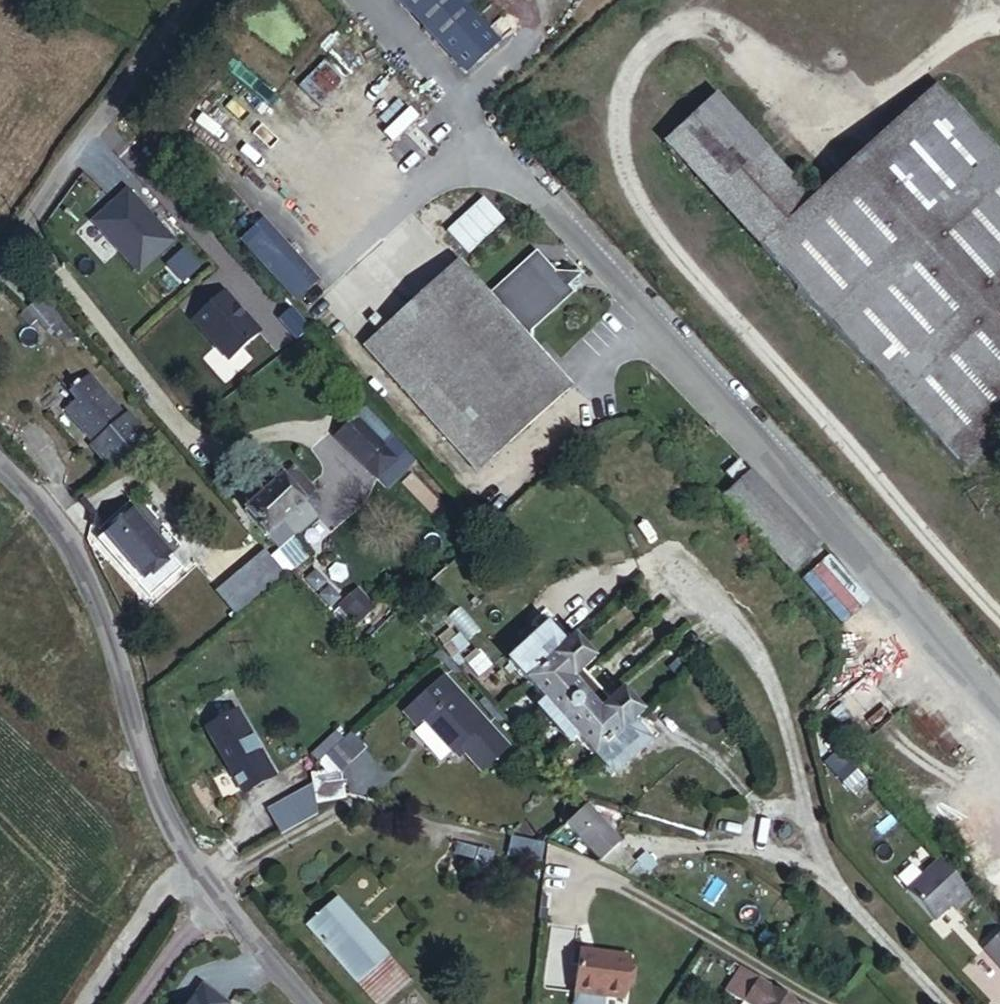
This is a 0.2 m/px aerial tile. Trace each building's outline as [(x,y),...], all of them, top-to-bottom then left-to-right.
[(467,75),(501,44),(468,8),(460,0),(399,0),(467,75)] [(468,8),(477,0),(460,0),(468,8)] [(931,92),(808,207),(756,255),(946,463),(999,414),(999,167),(931,92)] [(689,183),(740,135),(712,106),(661,152),(689,183)] [(808,207),(740,135),(689,183),(756,255),(808,207)] [(483,195),(446,229),(467,253),(505,219),(483,195)] [(124,198),(90,230),(137,281),(172,249),(124,198)] [(309,278),(258,221),(237,238),(289,297),(309,278)] [(559,295),(560,271),(535,270),(535,258),(526,250),(478,293),(516,334),(559,295)] [(478,293),(448,261),(356,347),(470,471),(564,387),(516,334),(478,293)] [(47,315),(29,294),(7,314),(18,326),(24,321),(32,328),(47,315)] [(77,378),(69,368),(60,376),(68,385),(77,378)] [(103,409),(77,378),(68,385),(60,376),(50,385),(58,394),(48,402),(68,426),(74,421),(81,430),(72,438),(95,464),(131,431),(110,408),(103,409)] [(72,438),(81,430),(74,421),(68,426),(65,429),(72,438)] [(351,424),(331,443),(370,486),(391,467),(351,424)] [(810,530),(742,457),(713,485),(780,557),(810,530)] [(311,495),(291,471),(281,479),(280,477),(241,510),(277,552),(300,533),(299,531),(313,519),(315,505),(311,495)] [(158,538),(124,496),(97,519),(131,561),(158,538)] [(131,561),(97,519),(90,527),(124,568),(131,561)] [(139,586),(172,555),(158,538),(131,561),(124,568),(139,586)] [(291,541),(269,559),(283,576),(305,557),(291,541)] [(282,575),(262,551),(243,567),(263,591),(282,575)] [(312,575),(301,584),(312,596),(323,587),(312,575)] [(325,590),(315,599),(326,611),(336,602),(325,590)] [(356,595),(328,618),(344,638),(353,630),(341,617),(360,600),(356,595)] [(360,600),(341,617),(353,630),(372,614),(360,600)] [(610,700),(581,668),(593,657),(574,636),(565,643),(547,623),(507,658),(544,700),(537,706),(567,740),(575,733),(612,774),(649,738),(633,719),(642,710),(622,689),(610,700)] [(504,740),(439,669),(399,706),(412,720),(419,714),(449,746),(456,740),(461,746),(477,764),(504,740)] [(270,771),(233,707),(203,725),(241,789),(270,771)] [(340,743),(333,735),(308,757),(315,765),(333,749),(340,743)] [(360,751),(347,736),(340,743),(333,749),(346,763),(360,751)] [(454,752),(461,746),(456,740),(449,746),(454,752)] [(304,810),(301,778),(261,805),(276,828),(304,810)] [(648,870),(586,802),(544,839),(555,844),(635,882),(648,870)] [(553,869),(555,844),(544,839),(541,867),(553,869)] [(540,848),(507,841),(503,863),(536,869),(540,848)] [(453,871),(489,876),(493,848),(457,843),(453,871)] [(968,895),(936,859),(902,889),(931,922),(948,907),(953,908),(968,895)] [(334,928),(347,916),(339,905),(306,931),(362,1003),(387,1003),(405,989),(371,944),(356,956),(334,928)] [(371,944),(347,916),(334,928),(356,956),(371,944)] [(984,951),(999,969),(999,936),(984,951)] [(624,958),(578,953),(572,1003),(600,1003),(600,999),(620,1001),(624,958)] [(741,1003),(756,976),(741,967),(724,994),(741,1003)] [(756,976),(741,1003),(743,1003),(800,1003),(756,976)] [(224,1002),(198,983),(183,1003),(223,1003),(224,1002)]
